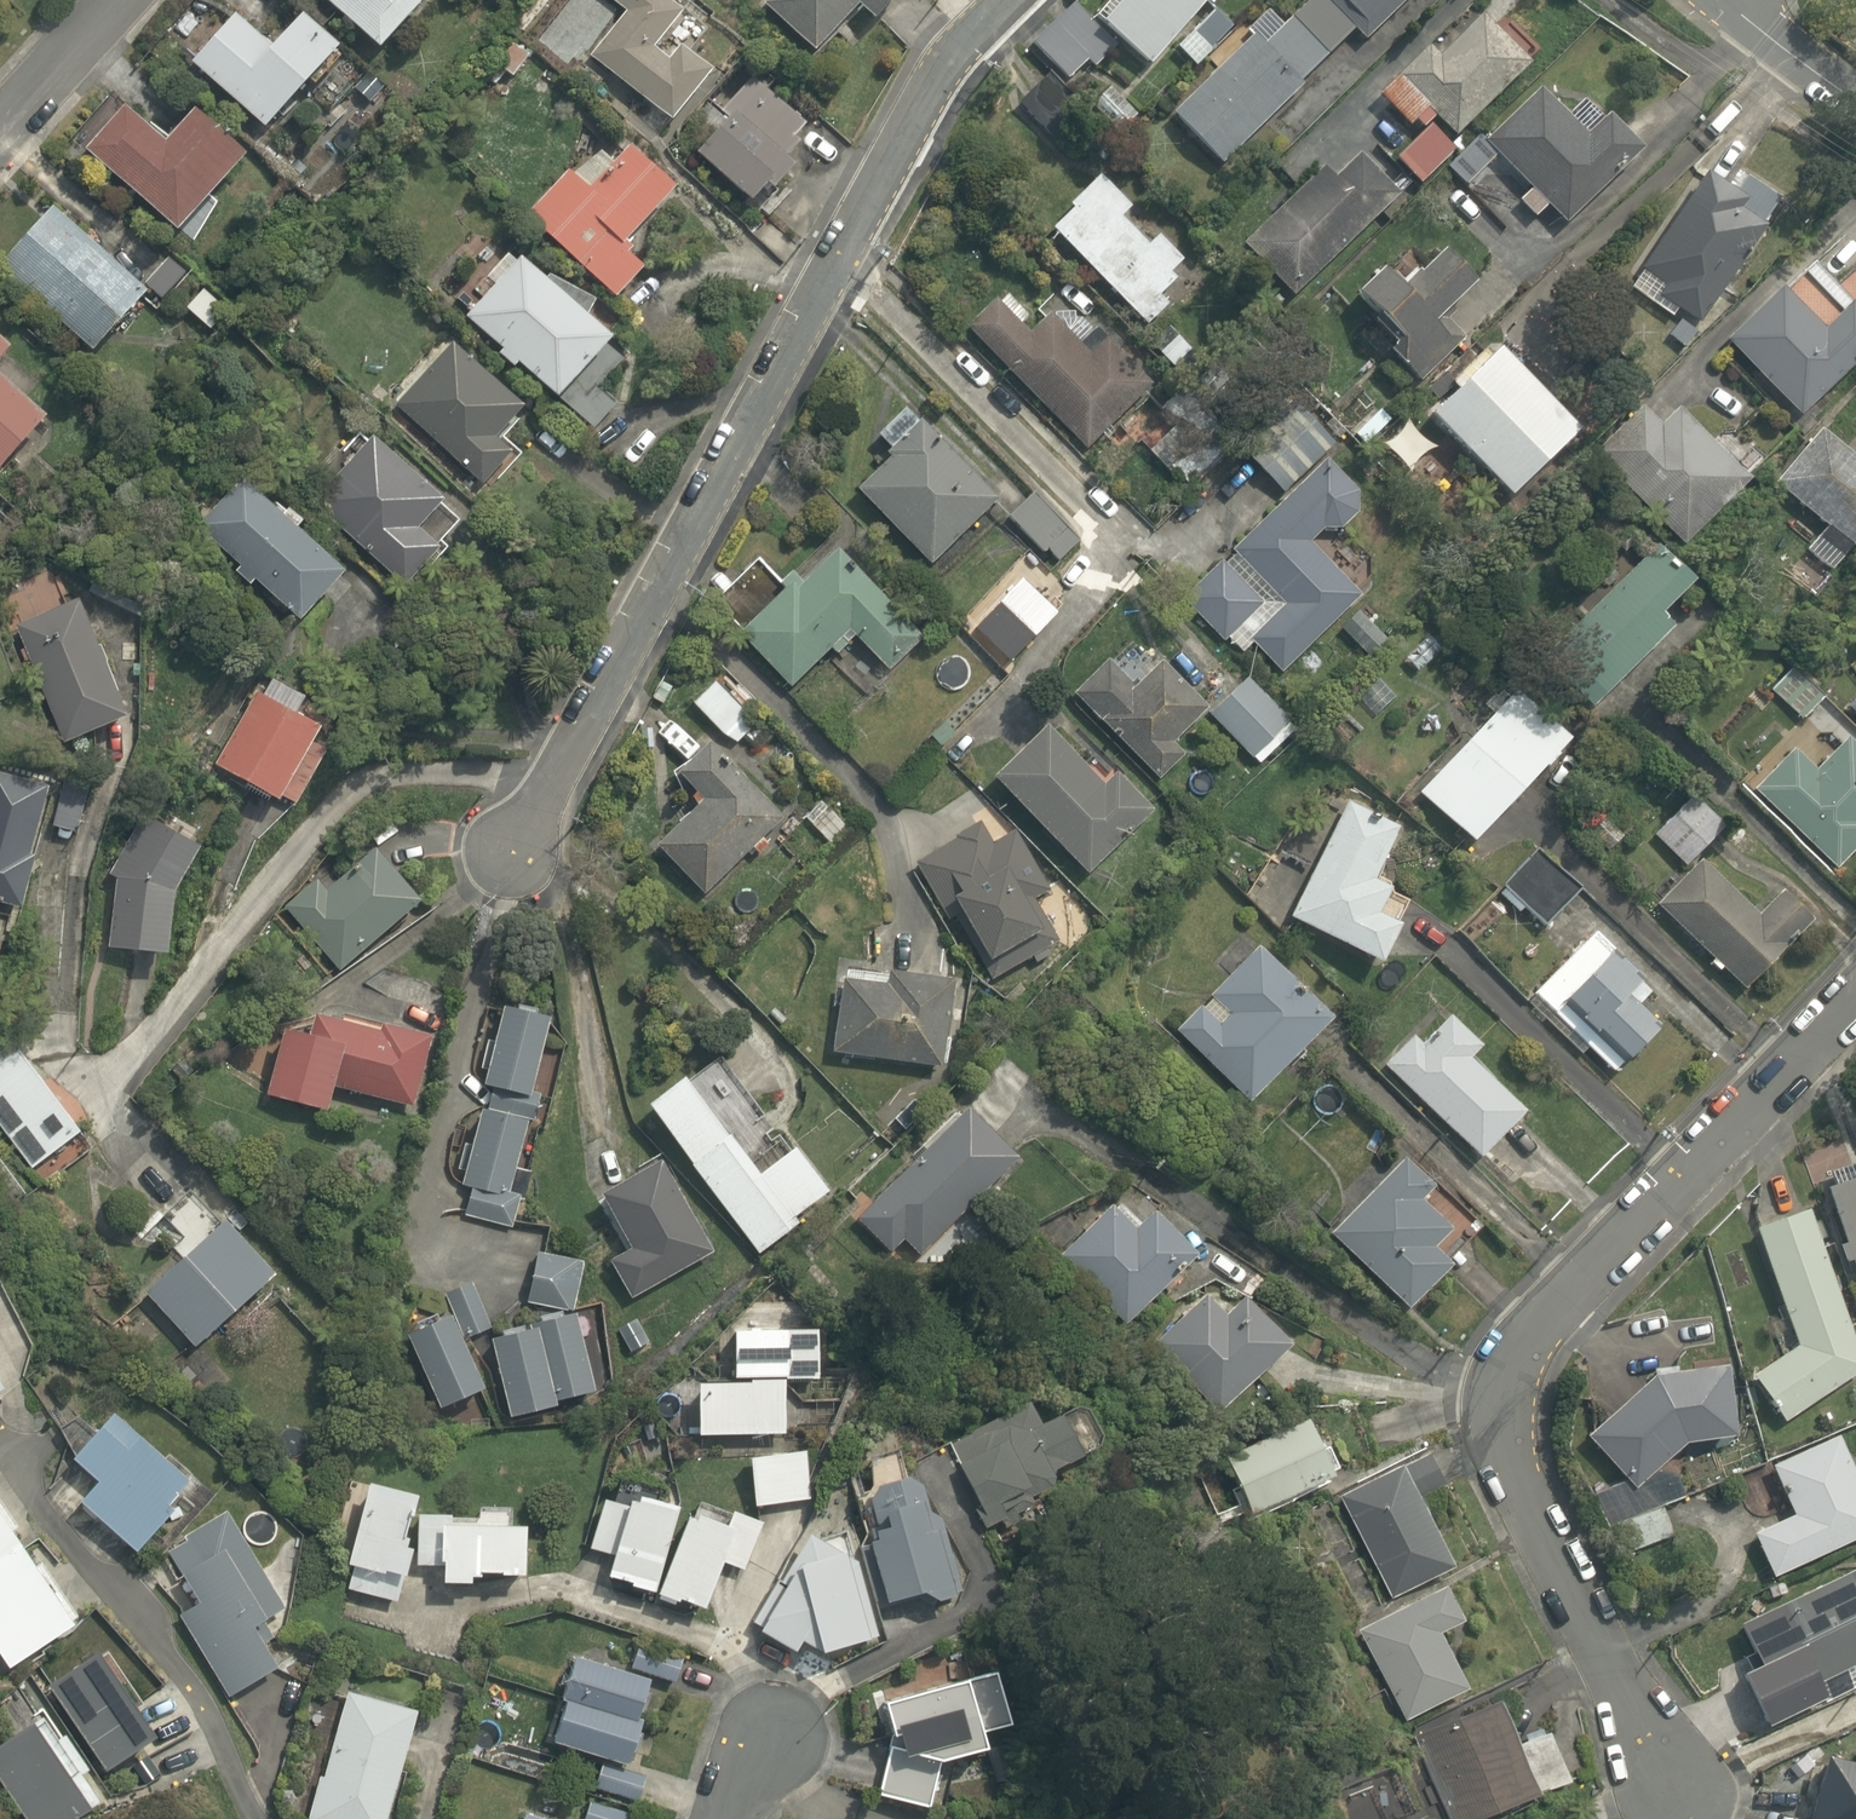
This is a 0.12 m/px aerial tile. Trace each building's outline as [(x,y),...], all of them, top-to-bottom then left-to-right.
[(364,45),(408,0),(318,0),(364,45)] [(582,54),(665,125),(706,77),(679,54),(702,28),(669,0),(598,0),(615,15),(582,54)] [(806,49),(847,5),(866,23),(887,0),(753,0),(806,49)] [(1023,40),(1063,80),(1080,63),(1092,74),(1116,49),(1137,70),(1163,44),(1187,68),(1233,21),(1212,0),(1092,0),(1082,10),(1071,0),(1064,0),(1023,40)] [(1398,0),(1296,0),(1255,42),(1237,25),(1158,106),(1216,162),(1345,29),(1358,41),(1398,0)] [(224,6),(173,58),(248,130),(328,48),(287,9),(258,39),(224,6)] [(1418,109),(1424,115),(1444,136),(1538,46),(1510,17),(1490,36),(1468,12),(1421,58),(1415,52),(1372,93),(1402,124),(1418,109)] [(806,118),(744,70),(676,157),(734,202),(748,184),(757,191),(762,185),(770,191),(787,169),(774,159),(806,118)] [(1046,76),(1017,103),(1048,137),(1077,110),(1046,76)] [(1460,186),(1490,154),(1525,186),(1509,203),(1526,219),(1536,208),(1555,226),(1627,148),(1587,111),(1573,127),(1531,89),(1521,79),(1440,168),(1460,186)] [(84,152),(176,234),(242,160),(192,115),(165,145),(124,108),(84,152)] [(1444,148),(1416,123),(1385,159),(1413,183),(1444,148)] [(1340,138),(1232,240),(1288,299),(1396,198),(1340,138)] [(580,184),(560,166),(517,212),(607,296),(634,267),(608,243),(662,186),(618,144),(580,184)] [(1090,164),(1034,221),(1139,324),(1162,301),(1151,290),(1174,267),(1120,214),(1130,204),(1090,164)] [(1692,322),(1772,194),(1737,172),(1723,194),(1697,178),(1656,244),(1647,238),(1628,268),(1638,274),(1627,292),(1667,317),(1672,309),(1692,322)] [(92,355),(145,296),(51,211),(0,268),(0,271),(92,355)] [(1718,337),(1790,410),(1855,345),(1855,316),(1827,287),(1855,259),(1825,230),(1718,337)] [(1389,286),(1371,267),(1343,294),(1383,337),(1373,346),(1402,376),(1439,341),(1420,321),(1462,281),(1429,247),(1389,286)] [(516,261),(459,315),(540,398),(596,344),(516,261)] [(211,331),(228,313),(203,290),(185,309),(211,331)] [(978,293),(950,322),(1085,449),(1148,382),(1085,324),(1071,339),(1034,304),(1013,326),(978,293)] [(233,323),(244,337),(257,326),(246,313),(233,323)] [(1485,338),(1413,410),(1498,496),(1570,424),(1485,338)] [(10,351),(0,341),(0,362),(10,351)] [(449,341),(392,399),(482,487),(508,460),(485,438),(516,406),(449,341)] [(45,420),(0,379),(0,470),(45,420)] [(1200,388),(1140,450),(1189,497),(1249,435),(1200,388)] [(1388,416),(1366,397),(1339,429),(1362,448),(1388,416)] [(881,452),(845,490),(924,566),(982,504),(1052,570),(1084,536),(1029,484),(1006,507),(894,401),(862,434),(881,452)] [(1675,546),(1740,472),(1667,408),(1655,421),(1637,405),(1583,466),(1675,546)] [(1458,473),(1404,419),(1361,462),(1415,516),(1458,473)] [(1855,531),(1855,447),(1819,419),(1767,490),(1844,547),(1855,531)] [(352,437),(302,505),(399,581),(428,544),(403,525),(426,495),(352,437)] [(1176,600),(1234,654),(1244,643),(1276,673),(1353,590),(1301,541),(1316,525),(1325,534),(1357,499),(1310,456),(1176,600)] [(233,477),(189,525),(293,621),(337,574),(233,477)] [(789,581),(778,572),(726,632),(791,688),(824,651),(835,661),(851,642),(888,674),(928,627),(826,539),(789,581)] [(1673,582),(1641,551),(1535,660),(1580,703),(1657,624),(1644,612),(1673,582)] [(14,629),(63,746),(125,720),(75,603),(14,629)] [(1120,635),(1065,693),(1150,774),(1171,752),(1163,743),(1197,708),(1120,635)] [(1786,666),(1767,690),(1800,716),(1819,693),(1786,666)] [(299,698),(253,672),(200,764),(263,801),(269,790),(290,802),(329,735),(290,713),(299,698)] [(1238,674),(1202,710),(1254,761),(1290,725),(1238,674)] [(707,675),(686,700),(732,740),(754,715),(707,675)] [(1838,708),(1855,724),(1855,688),(1838,708)] [(1550,736),(1496,689),(1407,792),(1462,839),(1550,736)] [(1036,724),(984,772),(1080,874),(1143,814),(1103,771),(1091,783),(1036,724)] [(776,818),(692,740),(668,765),(695,790),(646,843),(703,896),(776,818)] [(1787,748),(1748,788),(1831,870),(1855,845),(1855,766),(1833,743),(1808,768),(1787,748)] [(78,834),(90,780),(63,775),(52,828),(78,834)] [(21,910),(34,859),(28,858),(47,790),(0,777),(0,904),(21,910)] [(829,790),(800,817),(832,851),(860,824),(829,790)] [(1688,790),(1647,831),(1680,863),(1721,822),(1688,790)] [(1400,826),(1346,802),(1290,915),(1381,961),(1400,922),(1378,911),(1391,886),(1375,878),(1400,826)] [(111,932),(109,934),(107,951),(166,957),(173,892),(197,850),(142,818),(108,876),(109,876),(110,877),(113,879),(114,880),(115,881),(115,883),(115,886),(115,888),(115,890),(115,892),(114,894),(114,895),(114,896),(113,897),(113,904),(114,906),(114,907),(114,909),(114,916),(113,919),(113,930),(111,932)] [(968,821),(908,857),(985,984),(1054,942),(1031,905),(1046,896),(1006,829),(982,844),(968,821)] [(308,873),(274,910),(341,971),(412,894),(360,847),(323,887),(308,873)] [(1577,886),(1534,847),(1492,892),(1514,911),(1517,907),(1539,927),(1577,886)] [(1743,916),(1689,864),(1650,904),(1736,985),(1781,938),(1798,954),(1820,930),(1773,885),(1743,916)] [(1595,937),(1536,996),(1615,1073),(1655,1032),(1622,1000),(1641,981),(1595,937)] [(1182,1004),(1163,1023),(1246,1104),(1325,1022),(1245,944),(1199,991),(1204,996),(1189,1011),(1182,1004)] [(943,977),(840,966),(831,1051),(934,1062),(943,977)] [(264,1028),(248,1090),(318,1109),(324,1086),(403,1106),(422,1034),(304,1004),(296,1037),(264,1028)] [(1478,1043),(1441,1006),(1409,1038),(1399,1028),(1368,1058),(1465,1155),(1513,1107),(1463,1057),(1478,1043)] [(475,1083),(474,1086),(486,1090),(477,1124),(465,1120),(447,1185),(463,1189),(456,1216),(509,1231),(520,1192),(501,1187),(518,1125),(544,1117),(557,1049),(533,1045),(539,1015),(488,1007),(475,1083)] [(46,1180),(81,1153),(71,1140),(79,1134),(10,1045),(0,1053),(0,1134),(30,1172),(37,1167),(46,1180)] [(667,1074),(635,1097),(750,1254),(789,1226),(781,1216),(820,1187),(790,1145),(779,1153),(756,1123),(767,1115),(719,1050),(674,1084),(667,1074)] [(859,1205),(917,1255),(1003,1156),(971,1128),(945,1106),(859,1205)] [(707,1249),(652,1155),(582,1196),(596,1220),(601,1217),(619,1247),(603,1256),(626,1295),(707,1249)] [(1425,1182),(1395,1155),(1322,1236),(1399,1305),(1466,1230),(1438,1206),(1428,1217),(1409,1200),(1425,1182)] [(1813,1181),(1855,1296),(1855,1165),(1813,1181)] [(148,1292),(195,1345),(272,1276),(194,1189),(161,1218),(179,1237),(169,1246),(182,1261),(148,1292)] [(1100,1198),(1045,1254),(1119,1326),(1190,1254),(1154,1219),(1143,1208),(1127,1225),(1100,1198)] [(1773,1418),(1855,1369),(1855,1336),(1798,1201),(1743,1225),(1792,1340),(1742,1373),(1773,1418)] [(515,1272),(526,1314),(485,1324),(507,1412),(579,1394),(559,1312),(590,1304),(578,1257),(515,1272)] [(1267,1346),(1281,1330),(1205,1265),(1131,1351),(1207,1416),(1267,1346)] [(461,1283),(444,1291),(464,1333),(481,1325),(461,1283)] [(438,1308),(394,1328),(431,1408),(475,1387),(438,1308)] [(717,1374),(672,1375),(674,1436),(770,1433),(768,1375),(805,1374),(803,1323),(715,1326),(717,1374)] [(1714,1365),(1638,1370),(1575,1435),(1628,1486),(1673,1440),(1718,1437),(1714,1365)] [(958,1460),(947,1466),(980,1531),(1030,1506),(1026,1498),(1050,1486),(1039,1466),(1072,1449),(1052,1409),(1029,1420),(1019,1400),(947,1437),(958,1460)] [(1287,1418),(1211,1452),(1237,1511),(1313,1477),(1287,1418)] [(97,1482),(79,1501),(134,1550),(170,1509),(168,1506),(188,1483),(139,1439),(135,1444),(113,1424),(106,1433),(100,1428),(72,1460),(97,1482)] [(1826,1432),(1762,1470),(1784,1509),(1743,1533),(1772,1582),(1855,1532),(1855,1462),(1846,1467),(1826,1432)] [(791,1438),(730,1451),(743,1511),(804,1498),(791,1438)] [(1382,1461),(1330,1490),(1388,1596),(1444,1565),(1413,1508),(1449,1489),(1428,1451),(1389,1473),(1382,1461)] [(596,1549),(588,1573),(698,1609),(713,1564),(737,1572),(754,1520),(718,1508),(713,1523),(652,1503),(657,1486),(607,1470),(598,1499),(582,1494),(568,1539),(596,1549)] [(872,1526),(852,1533),(875,1600),(909,1588),(915,1604),(953,1591),(924,1508),(916,1511),(903,1475),(859,1489),(872,1526)] [(400,1491),(348,1480),(329,1564),(344,1567),(340,1586),(393,1598),(404,1547),(389,1544),(400,1491)] [(506,1574),(508,1522),(435,1520),(435,1511),(408,1510),(406,1562),(427,1563),(426,1582),(462,1584),(462,1573),(506,1574)] [(105,1601),(78,1557),(55,1570),(19,1512),(4,1521),(0,1515),(0,1666),(105,1601)] [(198,1601),(176,1613),(223,1695),(277,1664),(255,1625),(282,1610),(228,1515),(186,1539),(199,1560),(181,1571),(198,1601)] [(867,1637),(842,1550),(769,1547),(743,1626),(779,1650),(784,1640),(799,1650),(867,1637)] [(1432,1586),(1355,1624),(1400,1715),(1455,1688),(1425,1629),(1448,1618),(1432,1586)] [(1768,1629),(1799,1704),(1855,1680),(1855,1592),(1768,1629)] [(633,1636),(626,1671),(551,1657),(536,1734),(555,1738),(552,1751),(624,1765),(641,1679),(672,1685),(680,1645),(633,1636)] [(167,1746),(156,1728),(188,1710),(173,1685),(142,1702),(105,1638),(37,1677),(90,1771),(138,1744),(146,1758),(167,1746)] [(919,1806),(930,1762),(978,1750),(972,1725),(1000,1718),(986,1667),(869,1698),(881,1742),(867,1793),(919,1806)] [(335,1686),(301,1818),(380,1818),(408,1704),(335,1686)] [(1504,1748),(1482,1699),(1408,1734),(1447,1818),(1481,1818),(1520,1801),(1563,1781),(1540,1731),(1504,1748)] [(0,1738),(0,1782),(21,1818),(71,1818),(93,1807),(41,1715),(0,1738)] [(1810,1754),(1797,1818),(1855,1818),(1855,1763),(1810,1754)] [(588,1762),(572,1818),(628,1818),(640,1776),(588,1762)] [(1342,1794),(1353,1818),(1404,1818),(1408,1817),(1389,1773),(1342,1794)] [(508,1809),(504,1818),(535,1818),(508,1809)]
